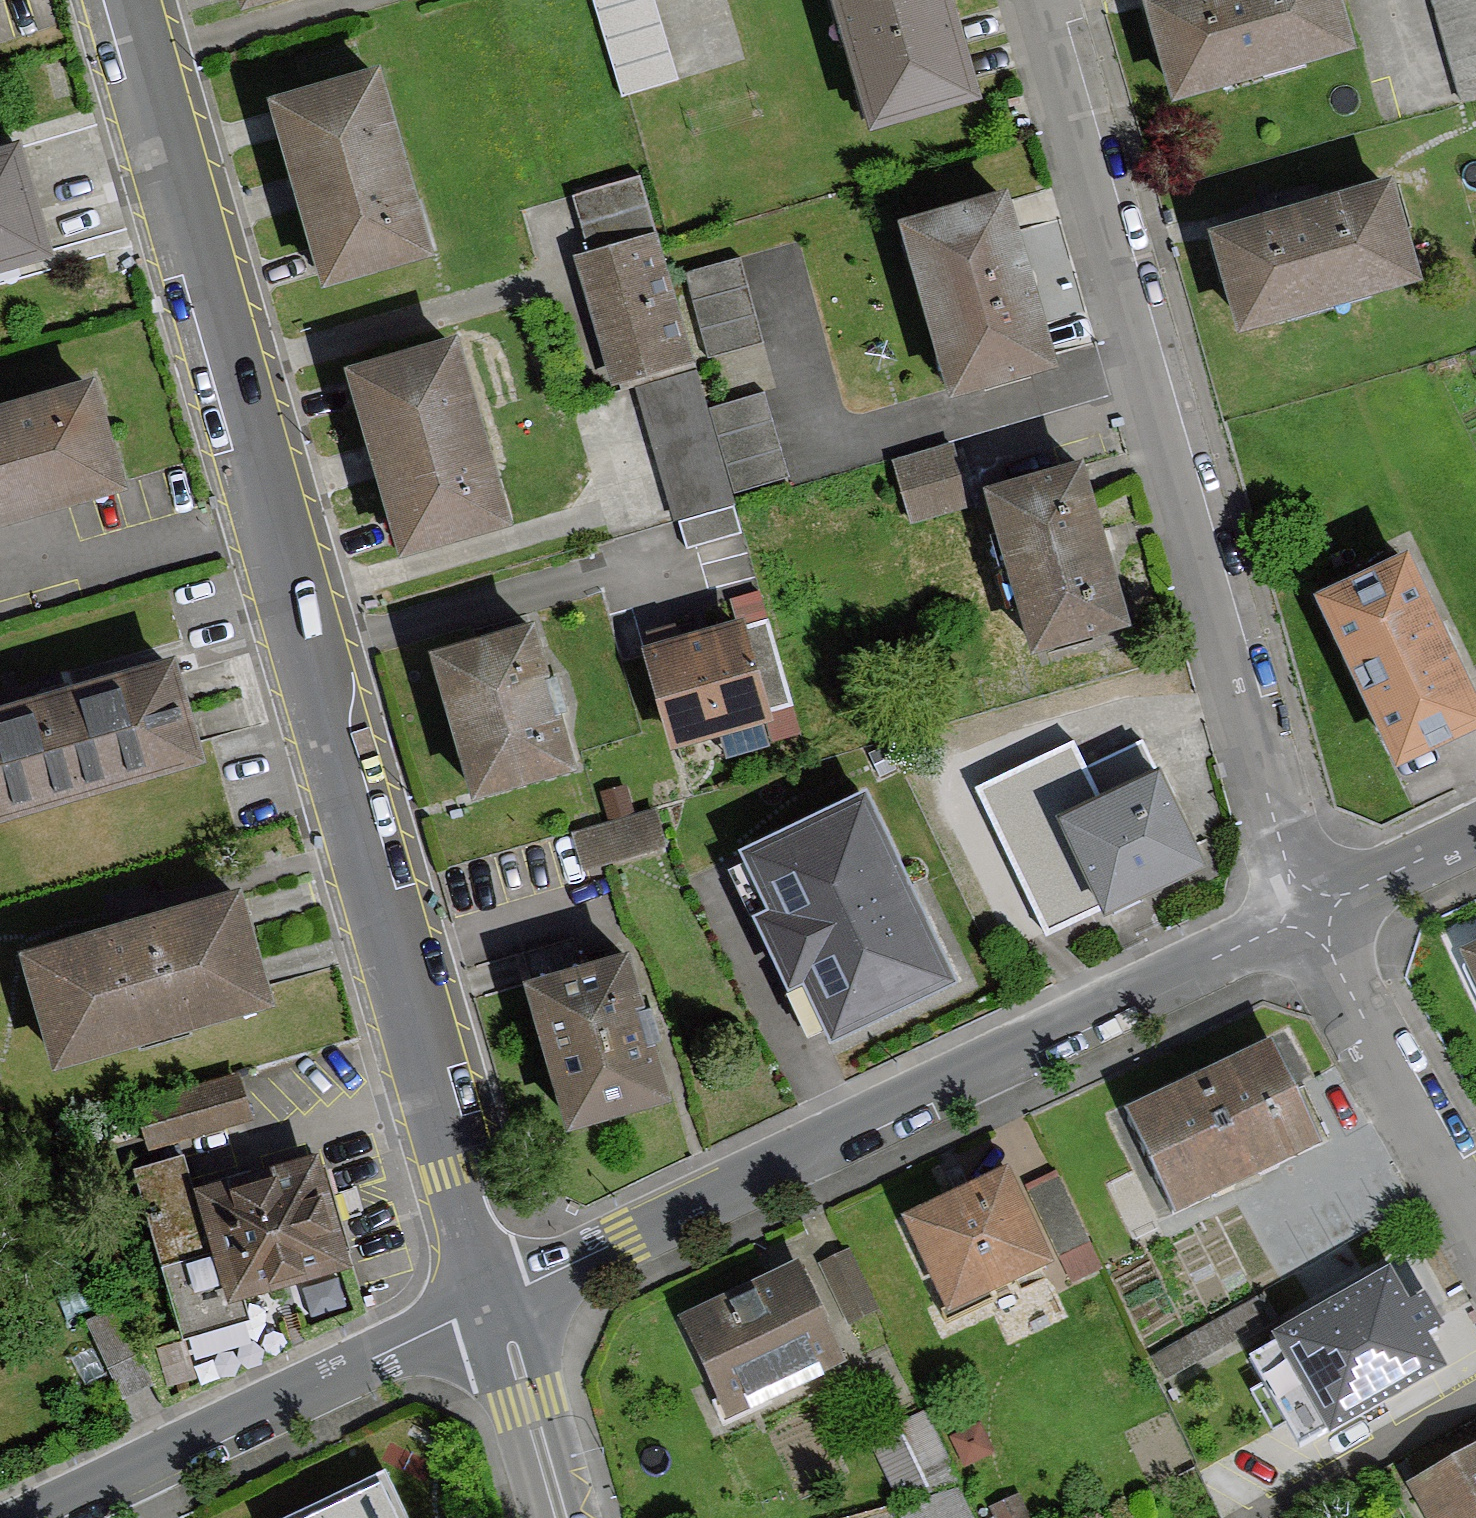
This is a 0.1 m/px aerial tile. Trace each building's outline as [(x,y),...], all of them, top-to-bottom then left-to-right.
[(654,0),(594,0),(622,95),(628,94),(678,79),(654,0)] [(872,128),(981,96),(976,79),(969,55),(965,44),(958,19),(952,0),(834,0),(872,128)] [(1146,5),(1173,98),(1352,46),(1339,0),(1144,0),(1146,5)] [(1463,100),(1475,96),(1475,0),(1434,0),(1463,100)] [(376,67),(269,99),(324,282),(431,250),(376,67)] [(0,145),(0,269),(52,253),(19,140),(0,145)] [(643,177),(574,197),(590,254),(577,258),(612,380),(694,357),(671,277),(662,243),(643,177)] [(1214,238),(1238,326),(1417,277),(1390,178),(1323,196),(1211,227),(1214,238)] [(1005,191),(899,221),(947,389),(948,395),(1055,365),(1008,199),(1005,191)] [(738,258),(687,272),(710,351),(760,337),(738,258)] [(401,553),(508,522),(453,335),(346,366),(401,553)] [(693,372),(638,387),(682,544),(738,529),(731,507),(693,372)] [(0,403),(0,519),(123,483),(91,376),(0,403)] [(763,392),(712,406),(736,490),(788,475),(763,392)] [(950,443),(892,460),(912,526),(969,510),(964,494),(950,443)] [(1081,460),(987,487),(1033,649),(1127,622),(1117,586),(1092,501),(1081,460)] [(1396,760),(1475,724),(1475,702),(1406,550),(1317,591),(1396,760)] [(740,617),(644,646),(674,746),(770,717),(740,617)] [(472,794),(572,767),(532,621),(432,648),(472,794)] [(0,704),(0,813),(201,757),(173,655),(0,704)] [(1049,927),(1103,902),(1048,787),(1086,769),(1074,744),(982,787),(1049,927)] [(1086,769),(1048,787),(1103,902),(1105,906),(1203,860),(1158,764),(1151,768),(1139,744),(1086,769)] [(950,975),(861,793),(742,850),(771,909),(755,917),(786,982),(802,974),(831,1033),(950,975)] [(605,857),(667,844),(658,806),(573,825),(573,832),(582,863),(605,857)] [(238,887),(21,951),(54,1063),(271,999),(238,887)] [(1462,953),(1475,981),(1475,946),(1462,953)] [(668,1096),(626,951),(525,980),(567,1125),(668,1096)] [(1270,1049),(1125,1117),(1172,1218),(1229,1191),(1323,1143),(1270,1049)] [(236,1074),(134,1102),(146,1147),(179,1138),(248,1119),(236,1074)] [(183,1154),(134,1168),(183,1334),(250,1315),(243,1290),(348,1258),(317,1152),(193,1188),(183,1154)] [(1055,1172),(1026,1186),(1073,1283),(1102,1269),(1055,1172)] [(1004,1176),(903,1225),(948,1316),(1049,1267),(1004,1176)] [(793,1267),(680,1321),(727,1418),(840,1365),(793,1267)] [(1388,1275),(1296,1326),(1349,1421),(1442,1370),(1388,1275)] [(1260,1293),(1149,1357),(1162,1378),(1237,1336),(1240,1341),(1276,1321),(1260,1293)] [(115,1307),(83,1321),(121,1402),(153,1387),(115,1307)] [(923,1414),(870,1440),(897,1496),(956,1481),(923,1414)] [(1406,1458),(1418,1480),(1408,1486),(1426,1517),(1475,1517),(1475,1416),(1406,1458)] [(295,1517),(403,1517),(384,1477),(295,1517)] [(895,1509),(899,1517),(969,1517),(956,1493),(895,1509)]
